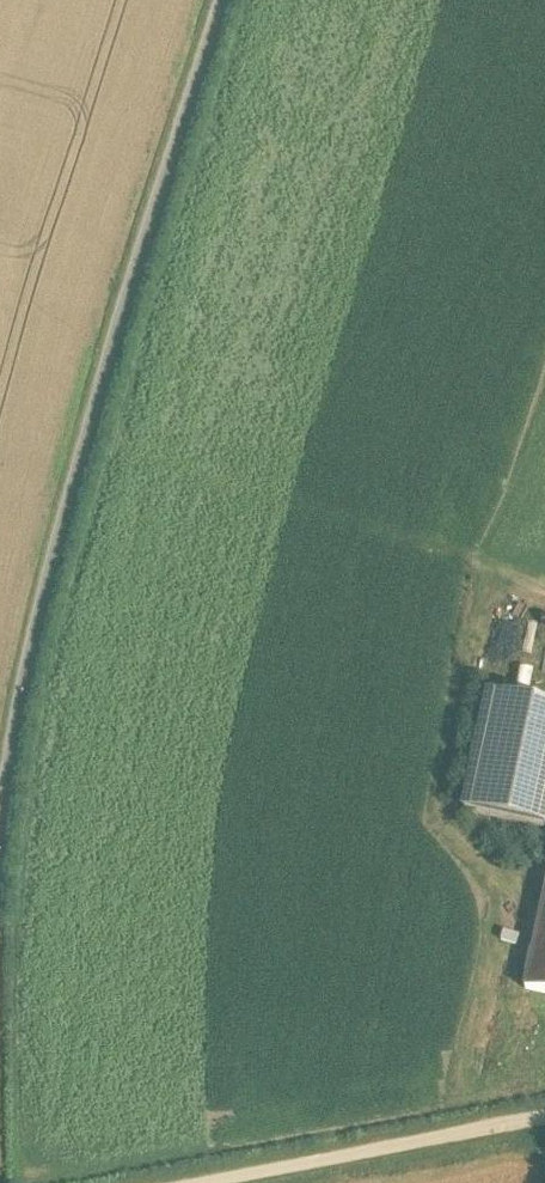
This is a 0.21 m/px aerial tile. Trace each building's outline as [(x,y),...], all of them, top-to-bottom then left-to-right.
[(484,690),(460,810),(544,826),(544,824),(544,702),(484,690)] [(532,966),(527,986),(526,989),(544,993),(544,901),(532,966)]
